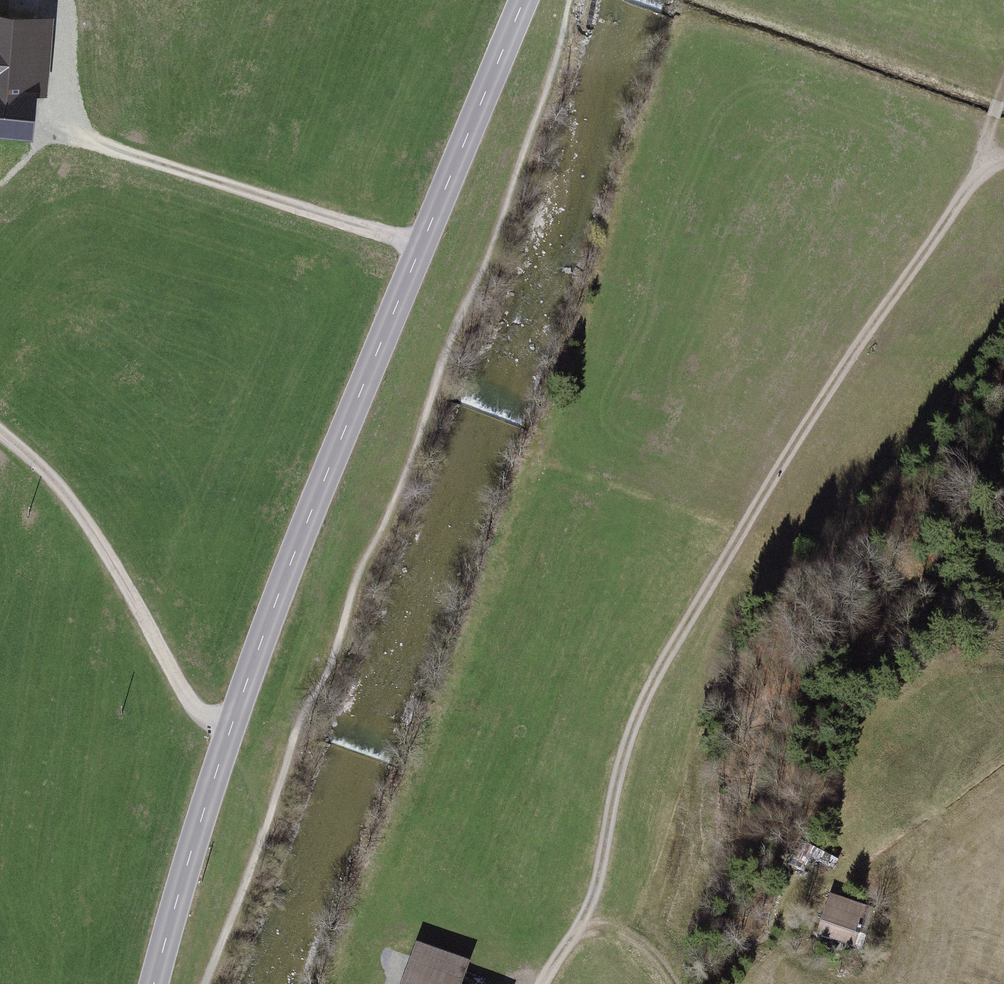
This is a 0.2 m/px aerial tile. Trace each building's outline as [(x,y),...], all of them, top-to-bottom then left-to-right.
[(32,135),(34,101),(48,102),(52,14),(0,12),(0,133),(32,135)] [(871,910),(831,897),(817,941),(858,953),(871,910)] [(402,983),(461,983),(467,964),(414,947),(402,983)]
